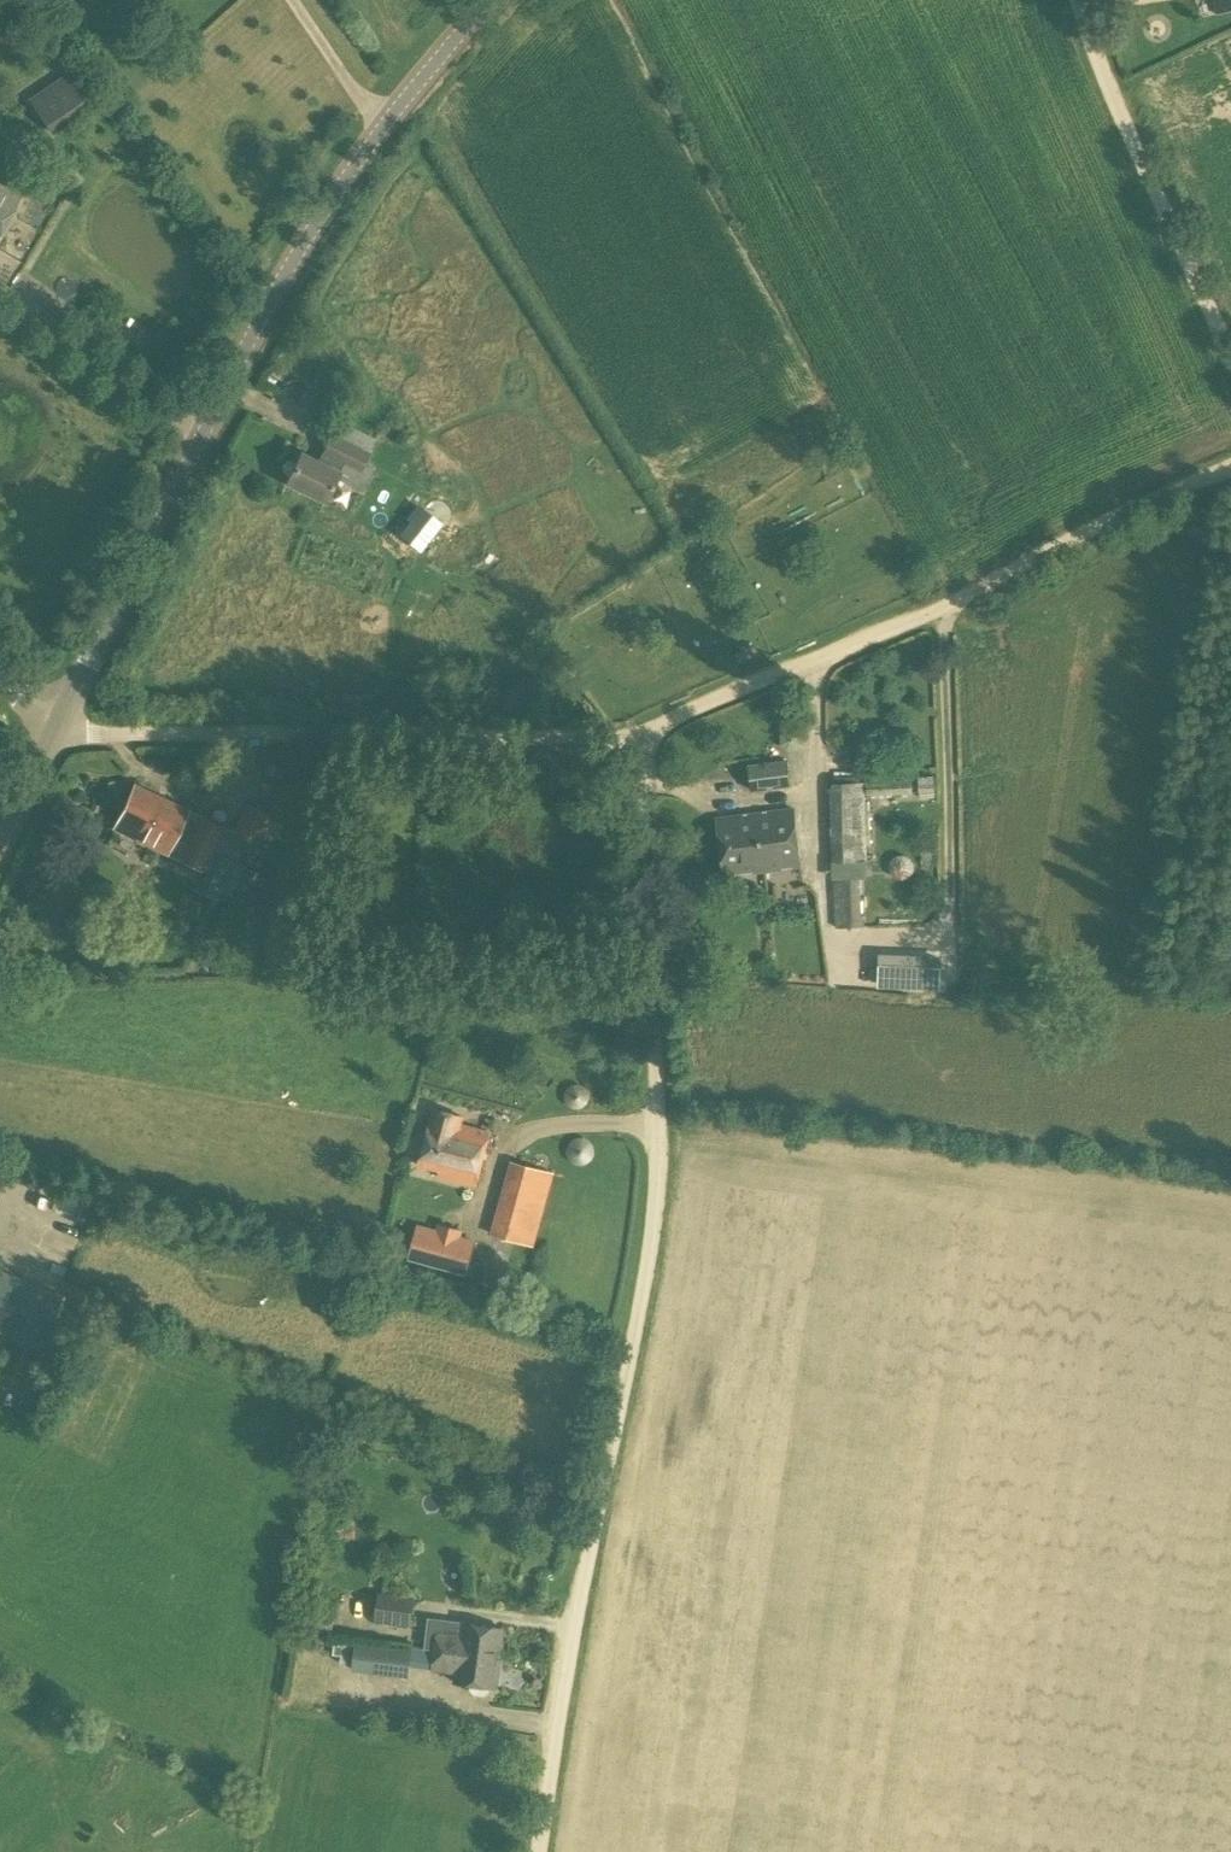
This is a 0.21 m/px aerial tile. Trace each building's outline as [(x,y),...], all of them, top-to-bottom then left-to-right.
[(1230,8),(1230,0),(1214,0),(1216,11),(1230,8)] [(51,134),(89,109),(66,74),(28,99),(51,134)] [(20,196),(0,185),(0,231),(20,196)] [(361,463),(367,452),(332,435),(319,461),(302,453),(287,481),(324,499),(335,478),(362,491),(373,470),(361,463)] [(418,550),(439,522),(420,507),(399,535),(418,550)] [(788,750),(797,749),(802,743),(801,735),(794,729),(786,730),(780,736),(781,744),(788,750)] [(752,787),(790,783),(788,761),(749,765),(752,787)] [(934,777),(919,777),(920,793),(934,792),(934,777)] [(867,795),(912,793),(912,781),(866,783),(867,795)] [(111,829),(210,875),(201,893),(217,900),(221,891),(233,896),(247,866),(237,862),(247,840),(258,846),(273,815),(246,803),(233,830),(133,783),(111,829)] [(836,860),(865,859),(863,783),(834,784),(836,860)] [(742,840),(746,870),(800,864),(793,808),(755,813),(757,832),(754,832),(754,838),(742,840)] [(726,873),(746,870),(742,840),(754,838),(754,832),(757,832),(755,813),(719,817),(726,873)] [(838,928),(862,927),(860,878),(836,878),(838,928)] [(941,956),(879,954),(878,987),(940,990),(941,956)] [(462,1126),(465,1115),(435,1107),(431,1123),(429,1123),(419,1163),(434,1167),(433,1172),(476,1183),(489,1133),(462,1126)] [(532,1244),(551,1171),(512,1161),(493,1234),(532,1244)] [(417,1224),(408,1260),(466,1276),(476,1240),(461,1236),(463,1231),(438,1224),(436,1229),(417,1224)] [(65,1296),(0,1270),(0,1332),(43,1350),(65,1296)] [(501,1274),(486,1270),(482,1284),(497,1288),(501,1274)] [(410,1627),(414,1597),(379,1592),(375,1622),(410,1627)] [(408,1678),(412,1650),(355,1643),(351,1671),(408,1678)] [(495,1685),(500,1651),(479,1647),(478,1652),(471,1651),(470,1657),(435,1652),(433,1668),(457,1671),(455,1679),(471,1682),(470,1689),(471,1692),(474,1695),(484,1696),(488,1695),(490,1692),(491,1684),(495,1685)]
